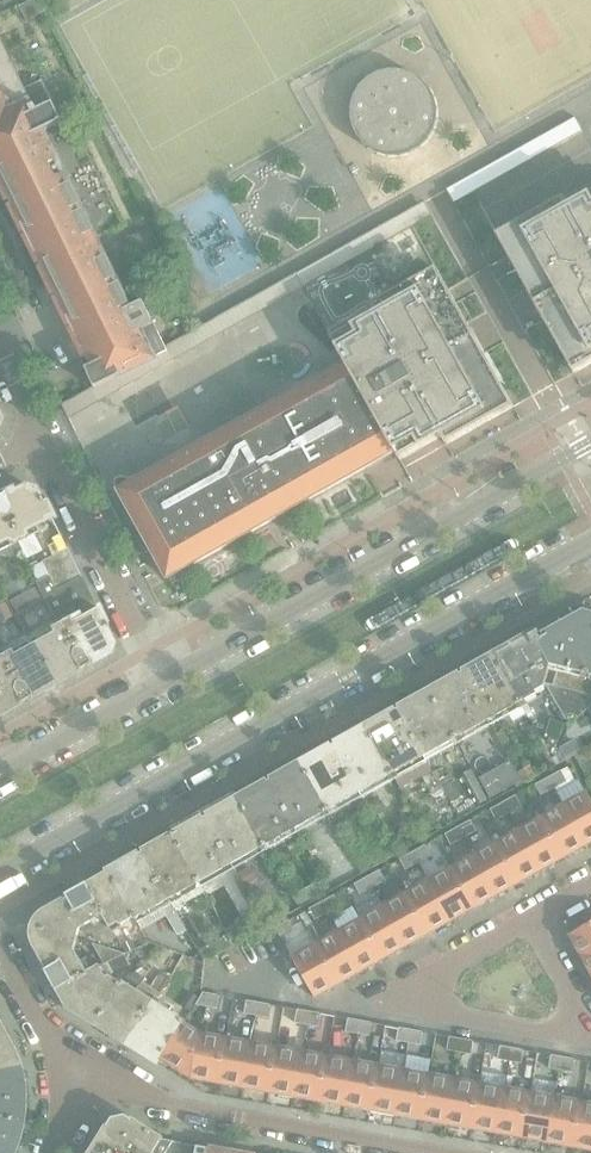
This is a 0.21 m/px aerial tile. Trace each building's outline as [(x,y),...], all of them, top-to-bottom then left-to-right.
[(12,199),(14,203),(27,230),(29,234),(42,261),(44,265),(58,292),(59,296),(73,323),(75,327),(89,356),(94,366),(87,369),(90,375),(89,376),(90,376),(94,386),(93,387),(95,391),(114,380),(120,391),(175,360),(167,346),(166,347),(159,333),(154,323),(144,302),(131,308),(50,143),(49,141),(44,131),(45,131),(63,122),(63,121),(63,120),(62,120),(54,104),(42,80),(23,89),(0,42),(0,175),(12,199)] [(437,120),(438,108),(435,97),(429,87),(421,78),(412,73),(401,70),(389,70),(378,72),(368,78),(360,86),(354,96),(351,107),(351,118),(353,129),(359,139),(367,147),(377,153),(388,157),(399,157),(410,154),(420,148),(428,140),(434,131),(437,120)] [(583,131),(575,117),(541,136),(549,151),(583,131)] [(497,236),(574,373),(590,364),(590,183),(497,236)] [(338,269),(330,254),(296,274),(304,288),(338,269)] [(514,407),(436,268),(327,329),(346,363),(394,450),(400,459),(442,436),(446,444),(514,407)] [(166,578),(394,450),(346,363),(117,490),(166,578)] [(42,499),(39,501),(33,489),(23,485),(11,492),(9,489),(0,493),(0,512),(20,551),(29,568),(40,562),(28,535),(38,530),(36,526),(52,519),(42,499)] [(0,512),(0,554),(1,556),(7,558),(20,551),(0,512)] [(48,577),(74,564),(66,549),(40,562),(29,568),(35,583),(48,577)] [(74,564),(48,577),(55,589),(80,577),(74,564)] [(25,586),(20,577),(3,586),(8,595),(25,586)] [(105,627),(80,577),(55,589),(48,577),(35,583),(56,624),(81,668),(107,654),(110,644),(102,628),(105,627)] [(584,613),(545,635),(546,637),(541,639),(537,631),(493,656),(521,703),(536,695),(535,691),(544,686),(545,683),(549,685),(548,690),(570,725),(590,706),(590,615),(584,613)] [(81,668),(56,624),(47,629),(50,634),(30,645),(52,685),(81,668)] [(30,645),(10,656),(7,652),(0,656),(0,659),(23,700),(52,685),(30,645)] [(521,703),(493,656),(429,691),(457,739),(521,703)] [(0,659),(0,714),(23,700),(0,659)] [(425,757),(457,739),(429,691),(364,728),(392,775),(415,762),(432,795),(443,789),(439,782),(425,757)] [(534,715),(529,704),(523,707),(529,718),(534,715)] [(392,775),(364,728),(301,764),(328,811),(353,797),(362,793),(362,792),(392,775)] [(514,751),(503,730),(497,734),(508,754),(514,751)] [(573,756),(567,745),(559,750),(556,757),(560,763),(573,756)] [(328,811),(301,764),(237,799),(264,847),(328,811)] [(510,765),(480,781),(490,800),(521,783),(510,765)] [(567,782),(561,771),(548,778),(554,789),(567,782)] [(462,796),(450,775),(439,782),(443,789),(451,803),(462,796)] [(554,789),(548,778),(536,785),(542,796),(554,789)] [(587,791),(561,806),(585,847),(590,843),(590,799),(587,791)] [(522,806),(516,796),(503,803),(509,813),(522,806)] [(264,847),(237,799),(173,835),(200,883),(264,847)] [(385,811),(378,799),(367,805),(374,817),(385,811)] [(509,813),(503,803),(491,810),(496,821),(509,813)] [(585,847),(561,806),(539,818),(562,859),(585,847)] [(562,859),(539,818),(517,831),(540,872),(562,859)] [(477,831),(471,821),(458,828),(464,838),(477,831)] [(464,838),(458,828),(445,835),(451,845),(464,838)] [(540,872),(517,831),(494,844),(517,885),(540,872)] [(200,883),(173,835),(109,871),(136,917),(136,918),(200,883)] [(392,849),(385,837),(366,848),(374,861),(385,854),(385,853),(392,849)] [(317,850),(310,838),(304,842),(310,853),(317,850)] [(517,885),(494,844),(472,856),(495,897),(517,885)] [(431,856),(425,846),(412,853),(418,863),(431,856)] [(418,863),(412,853),(400,860),(406,870),(418,863)] [(495,897),(472,856),(449,869),(472,910),(495,897)] [(472,910),(449,869),(427,881),(450,922),(472,910)] [(386,881),(380,870),(367,878),(373,889),(386,881)] [(136,917),(109,871),(111,873),(89,886),(87,883),(43,908),(37,912),(33,918),(30,925),(29,928),(63,936),(78,940),(81,929),(103,915),(110,928),(119,923),(121,926),(136,917)] [(299,906),(329,889),(323,878),(293,896),(299,906)] [(373,889),(367,878),(355,885),(361,895),(373,889)] [(450,922),(427,881),(404,894),(427,935),(450,922)] [(268,908),(258,891),(250,895),(260,913),(268,908)] [(427,935),(404,894),(382,907),(405,948),(427,935)] [(341,906),(335,895),(323,902),(328,913),(341,906)] [(328,913),(323,902),(310,909),(315,920),(328,913)] [(405,948),(382,907),(359,919),(383,960),(405,948)] [(192,940),(175,911),(167,915),(183,945),(192,940)] [(235,942),(266,925),(261,917),(231,933),(235,942)] [(383,960),(359,919),(337,932),(360,973),(383,960)] [(295,931),(289,920),(275,928),(282,939),(295,931)] [(590,953),(590,923),(570,935),(583,958),(590,953)] [(82,962),(75,950),(78,940),(63,936),(29,928),(28,932),(29,939),(32,946),(57,991),(59,990),(69,1007),(101,1027),(131,977),(123,985),(110,976),(113,974),(107,964),(100,968),(93,956),(82,962)] [(360,973),(337,932),(315,945),(338,985),(360,973)] [(204,960),(232,944),(226,934),(198,950),(204,960)] [(126,954),(93,944),(104,965),(126,954)] [(338,985),(315,945),(292,957),(315,998),(338,985)] [(583,958),(590,973),(590,953),(583,958)] [(161,970),(151,986),(161,992),(170,977),(161,970)] [(186,1019),(159,1002),(155,1000),(138,990),(146,978),(136,972),(131,977),(101,1027),(158,1063),(161,1059),(184,1022),(186,1019)] [(190,1012),(198,998),(189,992),(181,1006),(190,1012)] [(206,1006),(208,993),(203,992),(203,993),(195,1004),(206,1006)] [(217,1008),(219,996),(220,997),(221,995),(208,993),(206,1006),(217,1008)] [(256,1015),(259,1002),(246,1000),(246,1001),(247,1001),(244,1013),(256,1015)] [(268,1018),(270,1006),(271,1006),(271,1004),(259,1002),(256,1015),(268,1018)] [(307,1025),(309,1011),(297,1009),(296,1010),(297,1011),(295,1022),(307,1025)] [(319,1027),(321,1015),(322,1015),(322,1013),(309,1011),(307,1025),(319,1027)] [(358,1034),(360,1020),(347,1018),(347,1019),(348,1020),(346,1032),(358,1034)] [(369,1036),(371,1025),(372,1024),(373,1024),(373,1023),(360,1020),(358,1034),(369,1036)] [(192,1079),(201,1033),(184,1022),(161,1059),(192,1079)] [(15,1049),(0,1023),(0,1116),(25,1119),(26,1112),(27,1098),(26,1085),(24,1072),(20,1059),(15,1049)] [(408,1043),(411,1029),(398,1027),(398,1029),(399,1029),(397,1041),(408,1043)] [(420,1045),(422,1033),(423,1033),(424,1032),(411,1029),(408,1043),(420,1045)] [(218,1084),(226,1037),(201,1033),(192,1079),(218,1084)] [(459,1052),(462,1038),(449,1036),(449,1038),(450,1038),(447,1050),(459,1052)] [(243,1088),(251,1042),(226,1037),(218,1084),(243,1088)] [(471,1054),(473,1042),(474,1042),(474,1041),(462,1038),(459,1052),(471,1054)] [(268,1093),(277,1047),(251,1042),(243,1088),(268,1093)] [(510,1061),(512,1048),(499,1045),(499,1047),(500,1047),(498,1059),(510,1061)] [(294,1097),(302,1051),(277,1047),(268,1093),(294,1097)] [(522,1063),(524,1051),(525,1051),(525,1050),(512,1048),(510,1061),(522,1063)] [(319,1102),(327,1056),(302,1051),(294,1097),(319,1102)] [(561,1070),(563,1057),(551,1054),(550,1056),(551,1056),(549,1068),(561,1070)] [(344,1106),(353,1060),(327,1056),(319,1102),(344,1106)] [(573,1072),(575,1060),(576,1060),(576,1059),(563,1057),(561,1070),(573,1072)] [(370,1111),(378,1065),(353,1060),(344,1106),(370,1111)] [(395,1115),(403,1069),(378,1065),(370,1111),(395,1115)] [(420,1120),(429,1074),(403,1069),(395,1115),(420,1120)] [(446,1125),(454,1078),(429,1074),(420,1120),(446,1125)] [(471,1129),(479,1083),(454,1078),(446,1125),(471,1129)] [(496,1134),(505,1087),(479,1083),(471,1129),(496,1134)] [(522,1138),(530,1092),(505,1087),(496,1134),(522,1138)] [(547,1143),(555,1097),(530,1092),(522,1138),(547,1143)] [(572,1147),(581,1101),(555,1097),(547,1143),(572,1147)] [(581,1101),(572,1147),(590,1151),(590,1103),(581,1101)] [(24,1128),(25,1119),(0,1116),(0,1152),(16,1152),(20,1143),(24,1128)] [(162,1139),(126,1116),(113,1119),(91,1152),(153,1152),(162,1139)] [(184,1152),(197,1152),(198,1146),(185,1144),(184,1152)]
